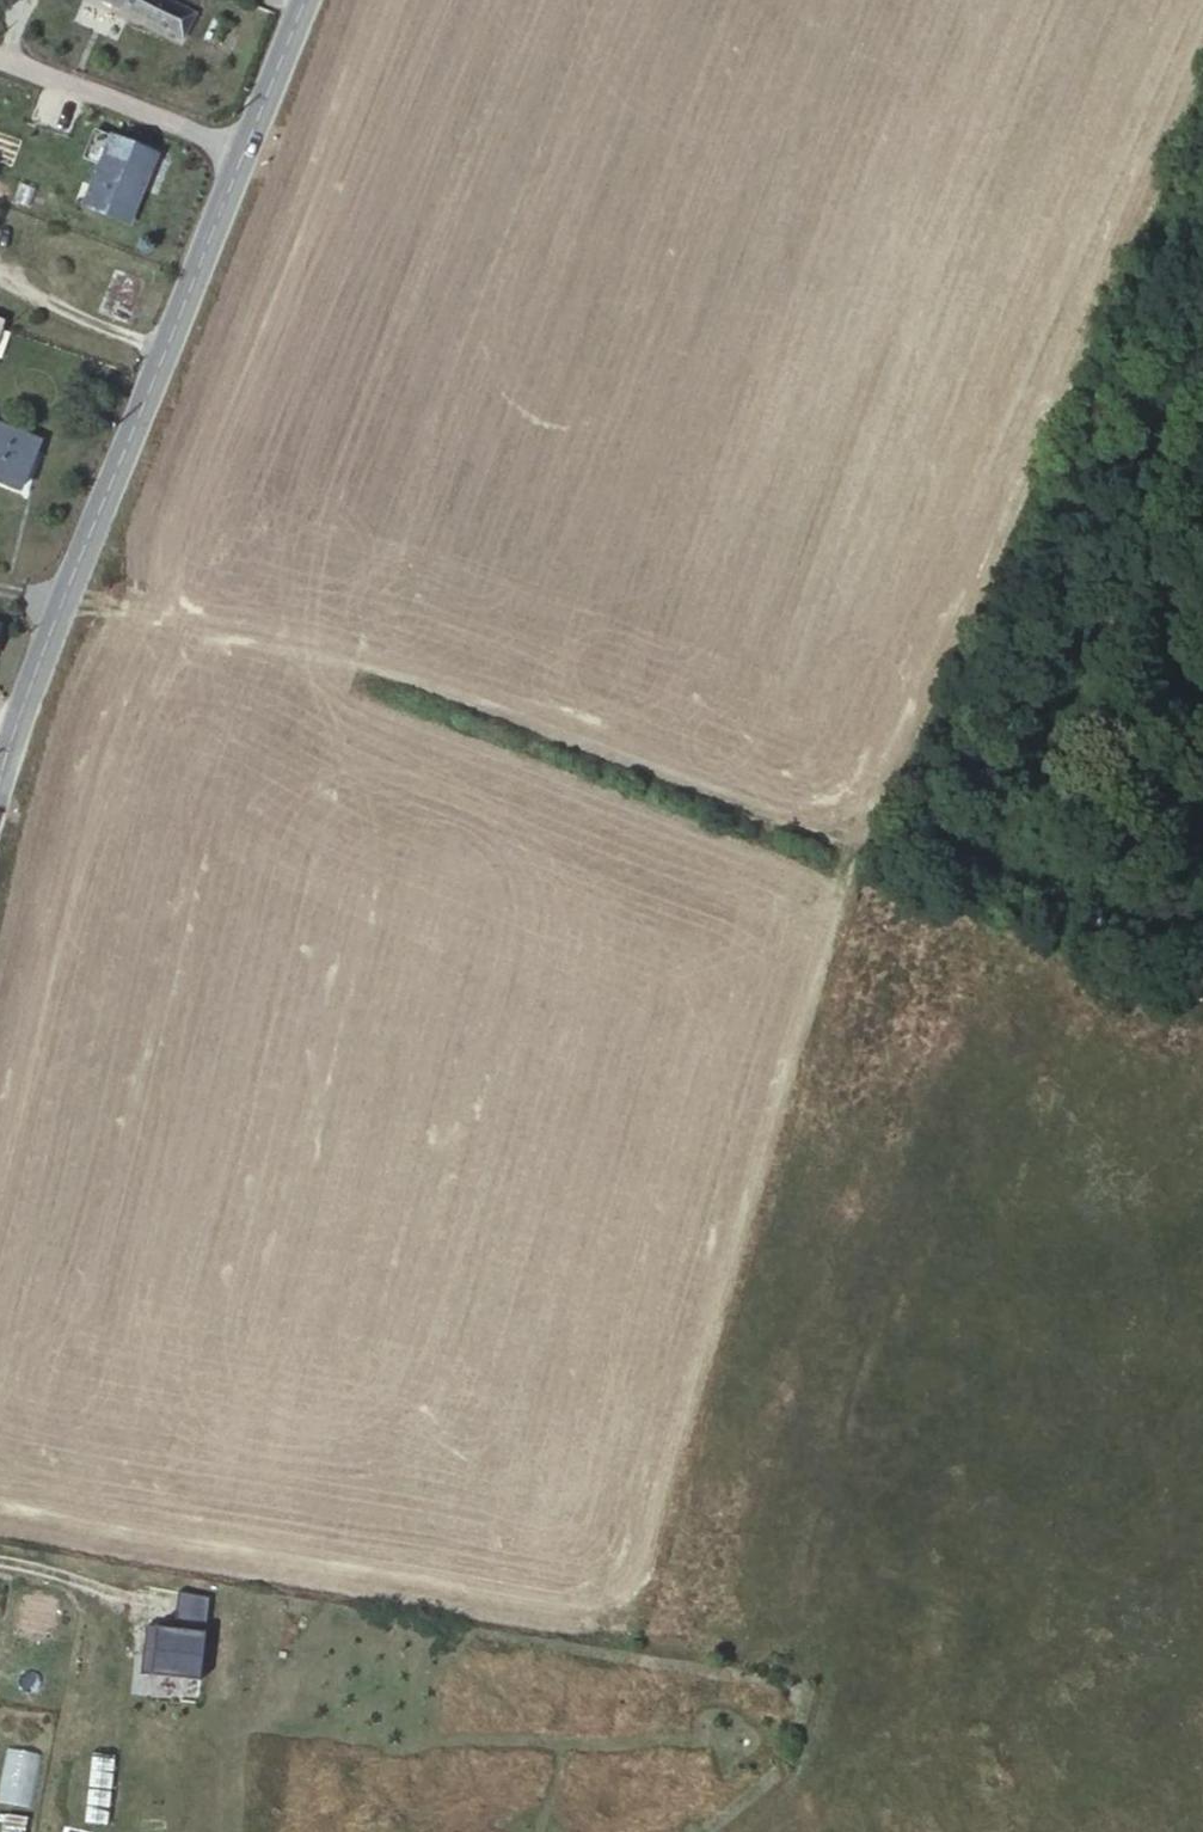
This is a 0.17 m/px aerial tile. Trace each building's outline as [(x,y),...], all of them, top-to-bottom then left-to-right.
[(44,3),(195,59),(206,31),(175,21),(179,7),(159,0),(149,0),(146,8),(123,0),(45,0),(44,3)] [(168,177),(122,160),(96,229),(141,246),(168,177)] [(0,349),(0,375),(5,377),(13,354),(0,349)] [(29,511),(51,462),(0,440),(0,499),(29,511)] [(212,1586),(180,1583),(179,1597),(142,1594),(135,1672),(203,1679),(212,1586)] [(33,1795),(36,1749),(7,1748),(4,1793),(33,1795)]
